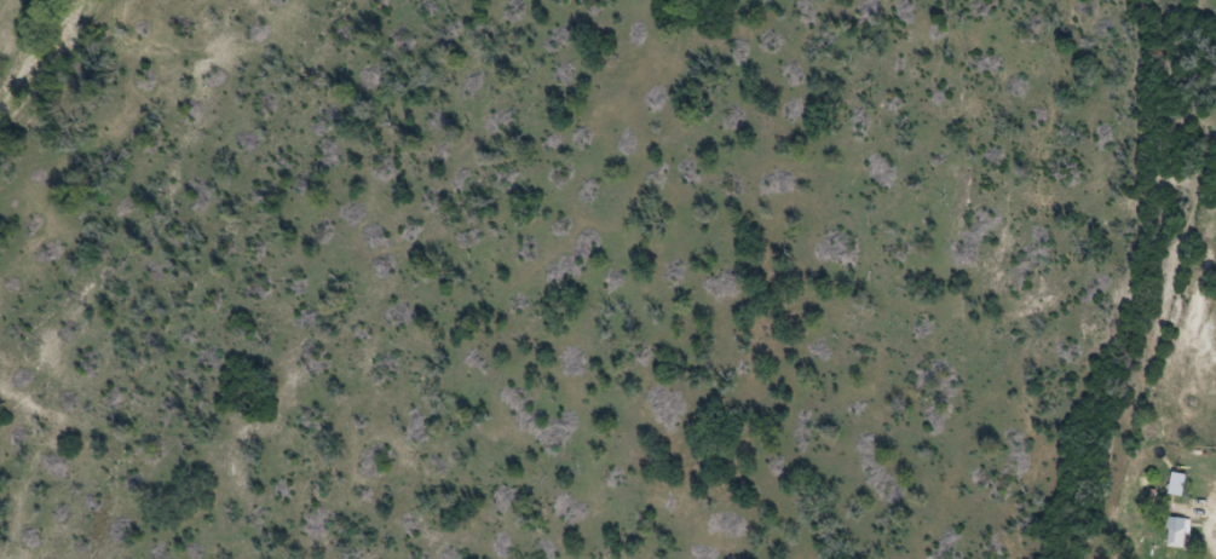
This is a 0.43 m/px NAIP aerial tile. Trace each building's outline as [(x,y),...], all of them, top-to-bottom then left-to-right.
[(1191,548),(1193,519),(1172,518),(1171,547),(1191,548)]
